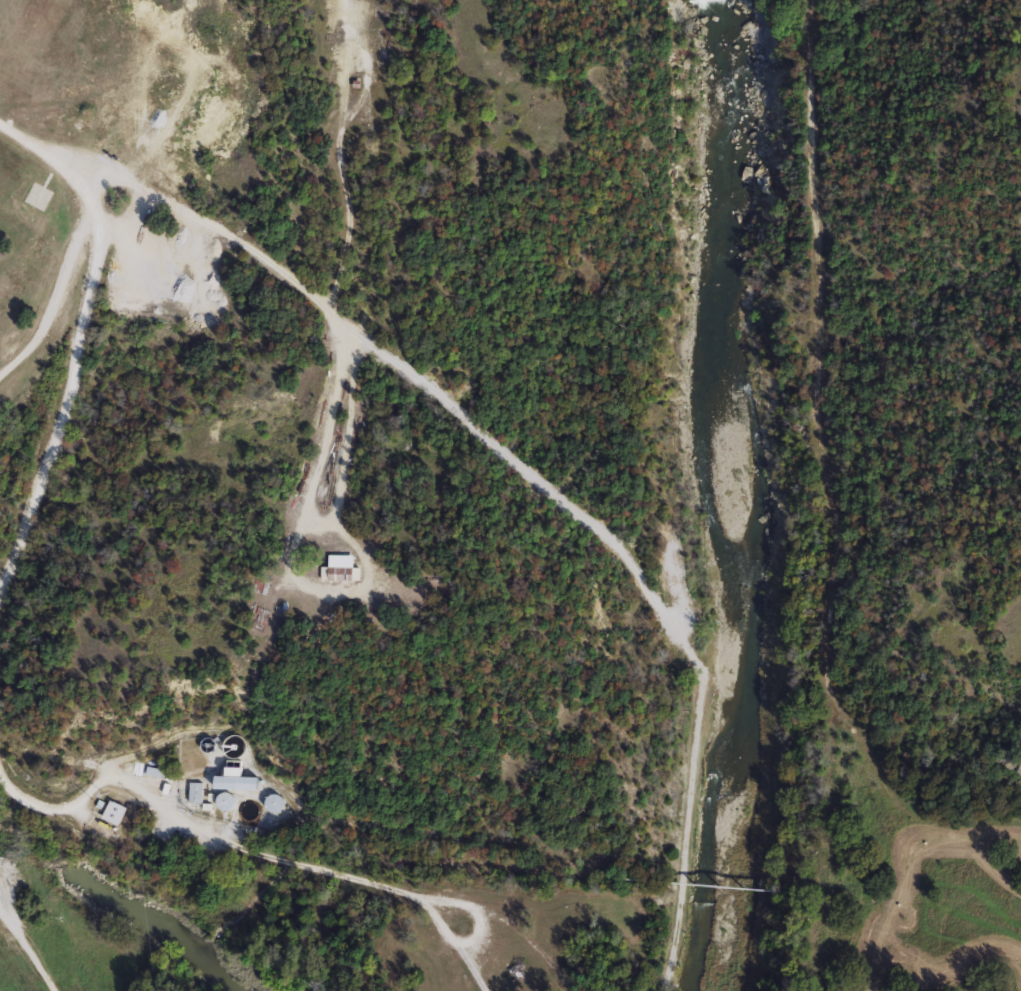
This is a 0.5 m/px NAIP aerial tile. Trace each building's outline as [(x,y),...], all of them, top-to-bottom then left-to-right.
[(320,580),(320,567),(327,567),(327,554),(353,554),(353,580),(320,580)] [(237,768),(237,776),(255,776),(255,789),(211,789),(211,776),(223,776),(223,768),(237,768)]
